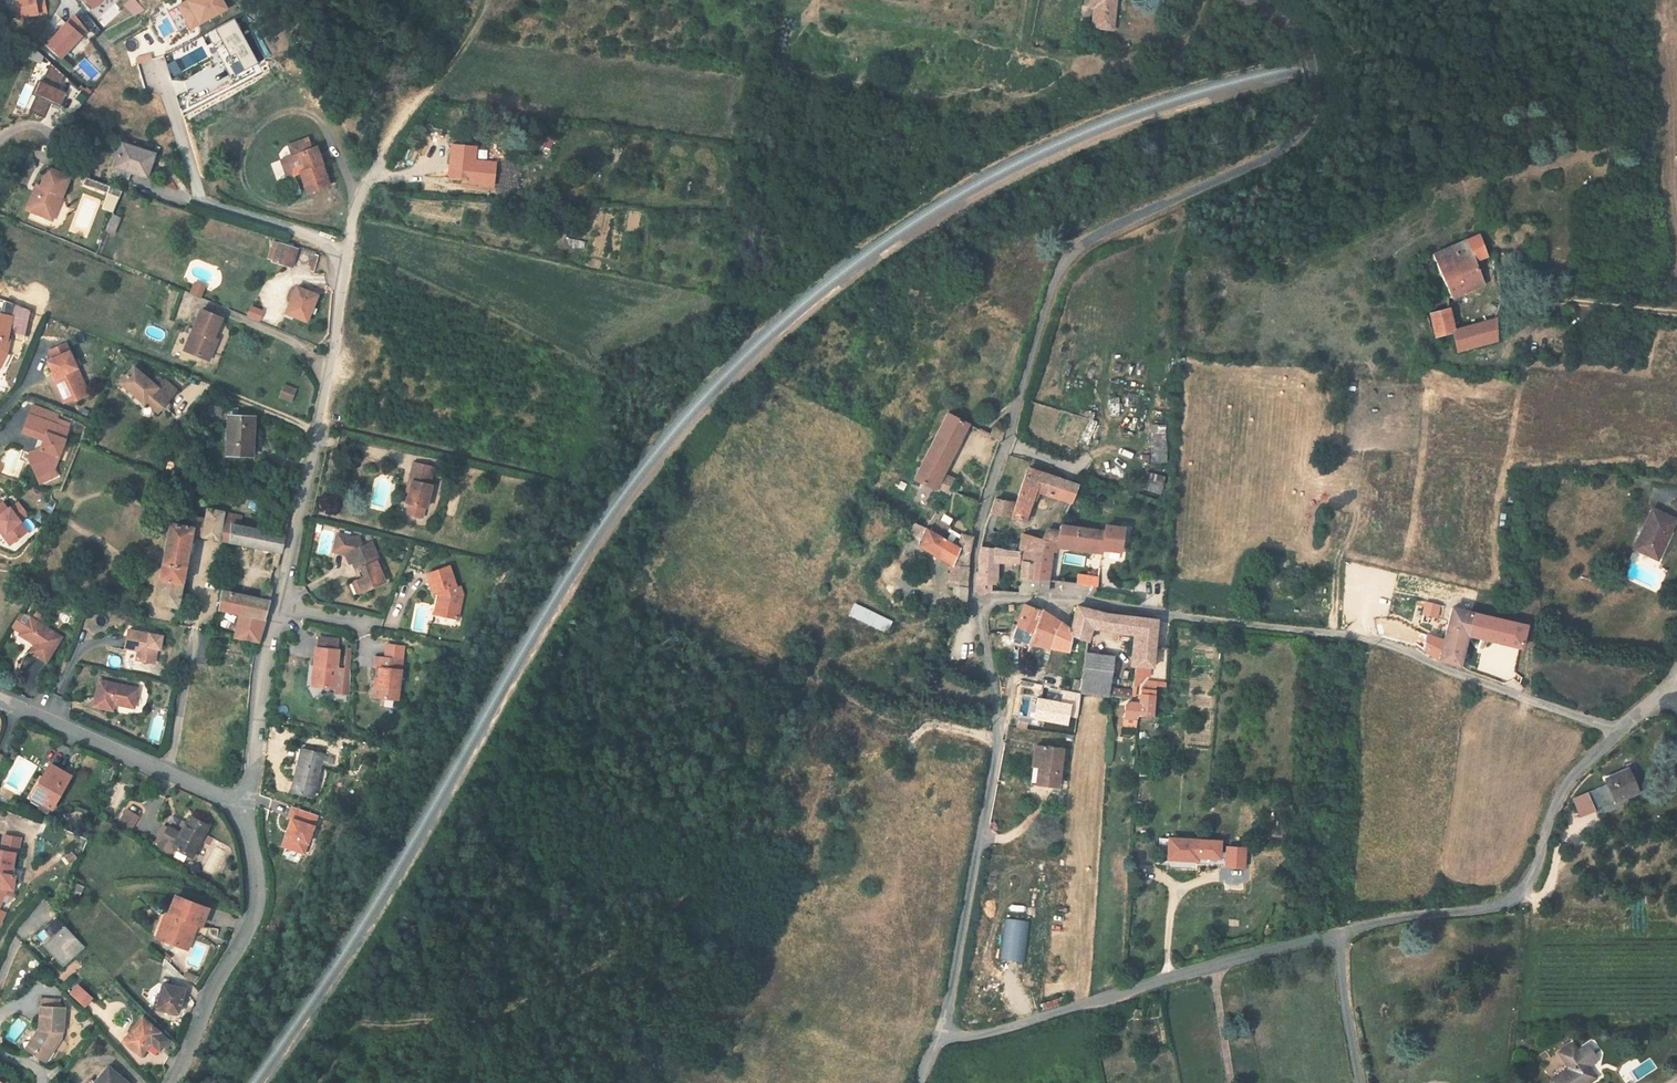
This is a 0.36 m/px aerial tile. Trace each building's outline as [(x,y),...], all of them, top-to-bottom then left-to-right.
[(23,21),(43,17),(44,18),(52,16),(49,2),(41,4),(40,0),(19,0),(23,21)] [(110,0),(85,0),(97,12),(110,0)] [(185,14),(198,37),(234,18),(224,0),(211,0),(185,14)] [(1118,0),(1094,0),(1092,7),(1097,8),(1095,27),(1114,29),(1118,0)] [(93,39),(81,24),(54,53),(68,66),(93,39)] [(237,66),(241,63),(246,71),(251,80),(266,72),(241,27),(222,38),(237,66)] [(41,66),(44,58),(34,49),(29,62),(41,66)] [(49,69),(63,82),(64,78),(51,65),(49,69)] [(44,121),(51,106),(60,110),(67,96),(58,92),(63,82),(49,69),(29,114),(44,121)] [(251,80),(246,71),(236,76),(242,85),(251,80)] [(475,141),(451,140),(450,171),(473,173),(475,141)] [(324,174),(323,169),(324,167),(318,156),(316,157),(311,147),(294,154),(297,165),(292,167),(290,172),(294,183),(301,188),(306,186),(314,206),(337,197),(327,173),(324,174)] [(161,162),(129,151),(121,177),(154,187),(161,162)] [(285,170),(293,191),(301,188),(294,183),(290,172),(292,167),(285,170)] [(77,187),(55,178),(45,203),(41,201),(33,220),(52,227),(57,216),(63,219),(68,206),(69,206),(77,187)] [(97,190),(93,188),(91,195),(127,207),(130,200),(97,190)] [(57,216),(52,227),(59,230),(69,206),(68,206),(63,219),(57,216)] [(121,244),(128,228),(120,225),(113,241),(121,244)] [(1480,262),(1492,257),(1484,238),(1460,249),(1478,292),(1490,286),(1480,262)] [(1478,292),(1460,249),(1439,259),(1453,292),(1452,293),(1451,294),(1451,296),(1451,298),(1452,299),(1454,300),(1455,300),(1457,300),(1478,292)] [(302,277),(307,258),(289,254),(285,273),(302,277)] [(326,304),(306,296),(296,321),(317,330),(326,304)] [(1455,334),(1449,309),(1433,313),(1438,338),(1455,334)] [(231,329),(210,320),(193,361),(219,372),(224,359),(219,357),(222,349),(231,329)] [(0,322),(0,375),(2,376),(9,362),(13,363),(15,349),(13,349),(18,326),(0,322)] [(1496,343),(1496,325),(1455,334),(1460,352),(1496,343)] [(227,351),(222,349),(219,357),(224,359),(227,351)] [(83,375),(72,351),(55,359),(60,366),(54,369),(62,386),(59,387),(65,397),(67,396),(84,388),(79,377),(83,375)] [(13,363),(9,362),(2,376),(6,378),(12,365),(13,363)] [(135,366),(121,385),(160,414),(180,390),(164,379),(160,386),(135,366)] [(83,375),(79,377),(84,388),(87,393),(91,391),(83,375)] [(284,384),(280,398),(293,402),(297,388),(284,384)] [(84,388),(67,396),(73,409),(80,405),(82,407),(93,402),(94,398),(91,391),(87,393),(84,388)] [(67,396),(65,397),(71,410),(73,409),(67,396)] [(957,457),(972,424),(951,414),(935,445),(957,457)] [(74,437),(35,423),(28,440),(50,448),(46,457),(36,461),(34,467),(39,477),(50,472),(60,475),(74,437)] [(235,464),(259,464),(259,425),(236,426),(235,464)] [(1154,463),(1168,462),(1165,425),(1151,426),(1154,463)] [(1005,432),(996,428),(993,436),(1003,441),(1004,442),(1007,434),(1005,432)] [(957,457),(935,445),(930,455),(952,466),(957,457)] [(946,477),(952,466),(930,455),(918,478),(940,490),(946,477)] [(439,474),(418,469),(414,487),(418,488),(415,500),(413,510),(415,511),(413,522),(428,525),(431,514),(432,515),(438,493),(436,492),(439,474)] [(1072,502),(1079,485),(1029,471),(1013,513),(1010,511),(1013,504),(996,498),(992,511),(1029,523),(1041,494),(1072,502)] [(50,472),(39,477),(47,492),(64,484),(60,475),(50,472)] [(961,485),(946,477),(940,490),(953,496),(958,491),(961,485)] [(268,540),(234,533),(236,523),(217,519),(215,530),(224,532),(221,549),(225,550),(269,558),(265,576),(273,573),(287,511),(276,509),(268,540)] [(1676,520),(1676,519),(1654,509),(1637,551),(1650,556),(1655,546),(1664,550),(1676,520)] [(6,543),(14,553),(31,541),(14,516),(11,518),(6,511),(0,515),(0,527),(0,526),(10,540),(6,543)] [(147,609),(171,614),(187,542),(221,549),(224,532),(215,530),(217,519),(201,515),(198,526),(190,524),(187,535),(163,530),(147,609)] [(972,551),(961,545),(931,527),(919,520),(913,530),(926,537),(923,543),(954,563),(949,582),(956,586),(954,591),(968,601),(970,565),(972,551)] [(1104,551),(1107,533),(1062,525),(1061,532),(1059,545),(1103,552),(1104,551)] [(1124,554),(1129,531),(1108,527),(1107,533),(1104,551),(1124,554)] [(1023,561),(1038,563),(1035,578),(1051,581),(1055,552),(1058,553),(1059,545),(1061,532),(1047,530),(1040,537),(1024,536),(1022,553),(1020,561),(1023,561)] [(972,551),(974,536),(964,534),(961,545),(972,551)] [(369,586),(362,589),(366,600),(389,589),(380,570),(383,568),(375,551),(364,555),(361,547),(340,542),(336,559),(348,562),(352,561),(356,571),(359,579),(365,576),(369,586)] [(990,591),(992,590),(995,559),(996,549),(983,546),(980,570),(979,571),(977,590),(990,591)] [(1659,560),(1664,550),(1655,546),(1650,556),(1659,560)] [(1020,561),(1022,553),(996,549),(995,559),(1020,561)] [(1023,561),(1021,591),(1024,591),(1028,591),(1034,591),(1036,588),(1050,590),(1051,581),(1035,578),(1038,563),(1023,561)] [(1097,588),(1100,572),(1094,571),(1093,576),(1080,575),(1078,585),(1097,588)] [(448,607),(445,607),(443,616),(449,617),(448,626),(463,629),(468,603),(466,597),(461,599),(454,577),(433,583),(439,602),(446,600),(448,607)] [(212,618),(233,622),(228,645),(252,650),(264,605),(267,591),(264,585),(259,607),(228,601),(215,598),(212,618)] [(230,589),(218,586),(215,598),(228,601),(230,589)] [(361,602),(366,600),(362,589),(356,591),(361,602)] [(838,595),(830,614),(863,628),(865,625),(889,636),(896,620),(838,595)] [(1071,635),(1072,629),(1054,618),(1045,612),(1034,607),(1024,603),(1018,623),(1033,634),(1029,644),(1069,651),(1071,635)] [(1435,617),(1438,607),(1427,604),(1424,612),(1424,615),(1435,617)] [(1154,669),(1159,623),(1114,618),(1094,612),(1078,606),(1072,629),(1071,635),(1088,642),(1091,629),(1135,636),(1131,667),(1154,669)] [(1483,635),(1487,617),(1453,609),(1443,646),(1427,638),(1424,650),(1439,661),(1460,666),(1468,632),(1483,635)] [(1521,649),(1527,626),(1487,617),(1483,635),(1497,639),(1496,642),(1521,649)] [(69,646),(39,626),(28,642),(42,652),(37,660),(53,670),(69,646)] [(171,645),(137,638),(134,656),(146,659),(144,668),(162,671),(165,657),(169,657),(171,645)] [(388,664),(379,663),(378,673),(384,673),(381,692),(376,690),(375,704),(399,706),(405,666),(407,652),(390,650),(388,664)] [(1088,651),(1082,693),(1112,697),(1118,656),(1088,651)] [(318,672),(322,673),(320,693),(339,695),(343,657),(320,654),(318,672)] [(381,692),(384,673),(378,673),(376,690),(381,692)] [(147,699),(108,690),(102,715),(121,720),(122,712),(143,717),(147,699)] [(1153,719),(1153,704),(1153,699),(1138,699),(1137,718),(1153,719)] [(305,748),(295,788),(317,794),(327,754),(305,748)] [(1055,786),(1058,759),(1038,756),(1034,783),(1055,786)] [(1636,793),(1626,772),(1606,781),(1608,785),(1615,802),(1636,793)] [(59,815),(77,785),(58,774),(40,803),(59,815)] [(1615,802),(1608,785),(1574,800),(1581,817),(1615,802)] [(133,829),(141,816),(126,807),(118,820),(133,829)] [(292,822),(295,823),(285,849),(307,857),(320,820),(295,811),(292,822)] [(194,826),(185,843),(172,837),(162,856),(175,863),(178,856),(197,865),(212,834),(194,826)] [(1169,849),(1169,838),(1161,837),(1160,848),(1169,849)] [(1197,858),(1198,839),(1169,838),(1169,849),(1168,859),(1197,861),(1197,858)] [(1198,839),(1197,858),(1221,859),(1222,841),(1198,839)] [(1248,848),(1228,847),(1227,866),(1247,867),(1248,848)] [(1,917),(12,896),(18,896),(20,882),(16,882),(20,859),(0,856),(0,917),(1,917)] [(205,937),(213,918),(182,905),(169,937),(174,939),(169,950),(190,959),(200,935),(205,937)] [(47,949),(70,929),(68,928),(46,947),(47,949)] [(87,949),(70,929),(47,949),(65,969),(87,949)] [(169,937),(165,947),(169,950),(174,939),(169,937)] [(84,990),(77,998),(88,1007),(95,999),(84,990)] [(186,997),(165,991),(159,1016),(180,1021),(186,997)] [(48,1004),(48,1011),(72,1012),(73,1005),(48,1004)] [(72,1036),(72,1012),(48,1011),(47,1035),(50,1035),(49,1039),(44,1039),(35,1050),(51,1061),(57,1053),(61,1055),(69,1043),(70,1036),(72,1036)] [(146,1027),(144,1025),(134,1038),(137,1041),(146,1027)] [(169,1046),(161,1040),(162,1038),(146,1027),(137,1041),(134,1038),(127,1050),(144,1063),(154,1050),(163,1056),(169,1046)] [(1552,1082),(1591,1082),(1594,1081),(1571,1046),(1556,1056),(1567,1072),(1552,1082)] [(51,1061),(35,1050),(33,1054),(52,1068),(61,1055),(57,1053),(51,1061)]
